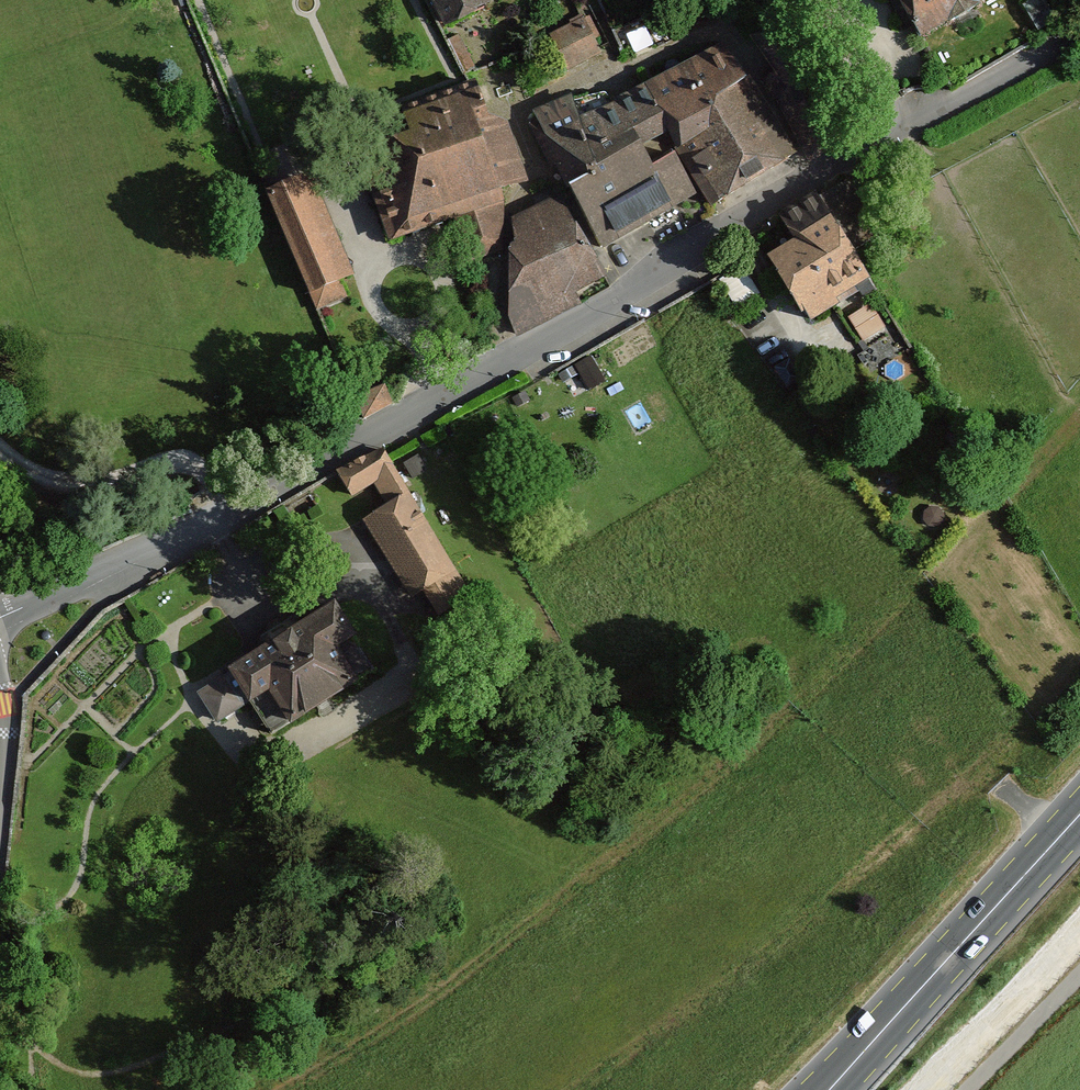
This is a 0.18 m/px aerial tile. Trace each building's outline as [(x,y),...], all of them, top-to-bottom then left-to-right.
[(449,25),(484,8),(480,0),(436,0),(449,25)] [(916,40),(993,0),(895,0),(916,40)] [(584,21),(552,37),(567,67),(599,52),(584,21)] [(572,98),(528,118),(551,164),(559,162),(600,247),(695,191),(706,207),(791,156),(727,50),(648,91),(580,122),(572,98)] [(363,158),(392,237),(456,215),(471,260),(501,250),(503,199),(500,188),(524,181),(504,122),(487,116),(475,85),(402,110),(413,140),(363,158)] [(892,226),(862,174),(821,199),(817,194),(781,216),(797,245),(769,261),(805,321),(873,284),(852,251),(892,226)] [(296,181),(267,193),(315,308),(344,296),(296,181)] [(603,275),(559,201),(518,221),(513,262),(511,323),(518,334),(536,324),(529,311),(603,275)] [(852,315),(868,339),(889,325),(873,301),(852,315)] [(605,382),(590,357),(575,366),(590,391),(605,382)] [(389,383),(359,394),(367,415),(397,404),(389,383)] [(393,503),(367,518),(413,593),(452,567),(381,450),(339,471),(353,494),(379,479),(393,503)] [(269,649),(201,691),(218,717),(269,686),(291,721),(355,681),(334,648),(353,636),(334,606),(299,628),(292,618),(261,637),(269,649)]
